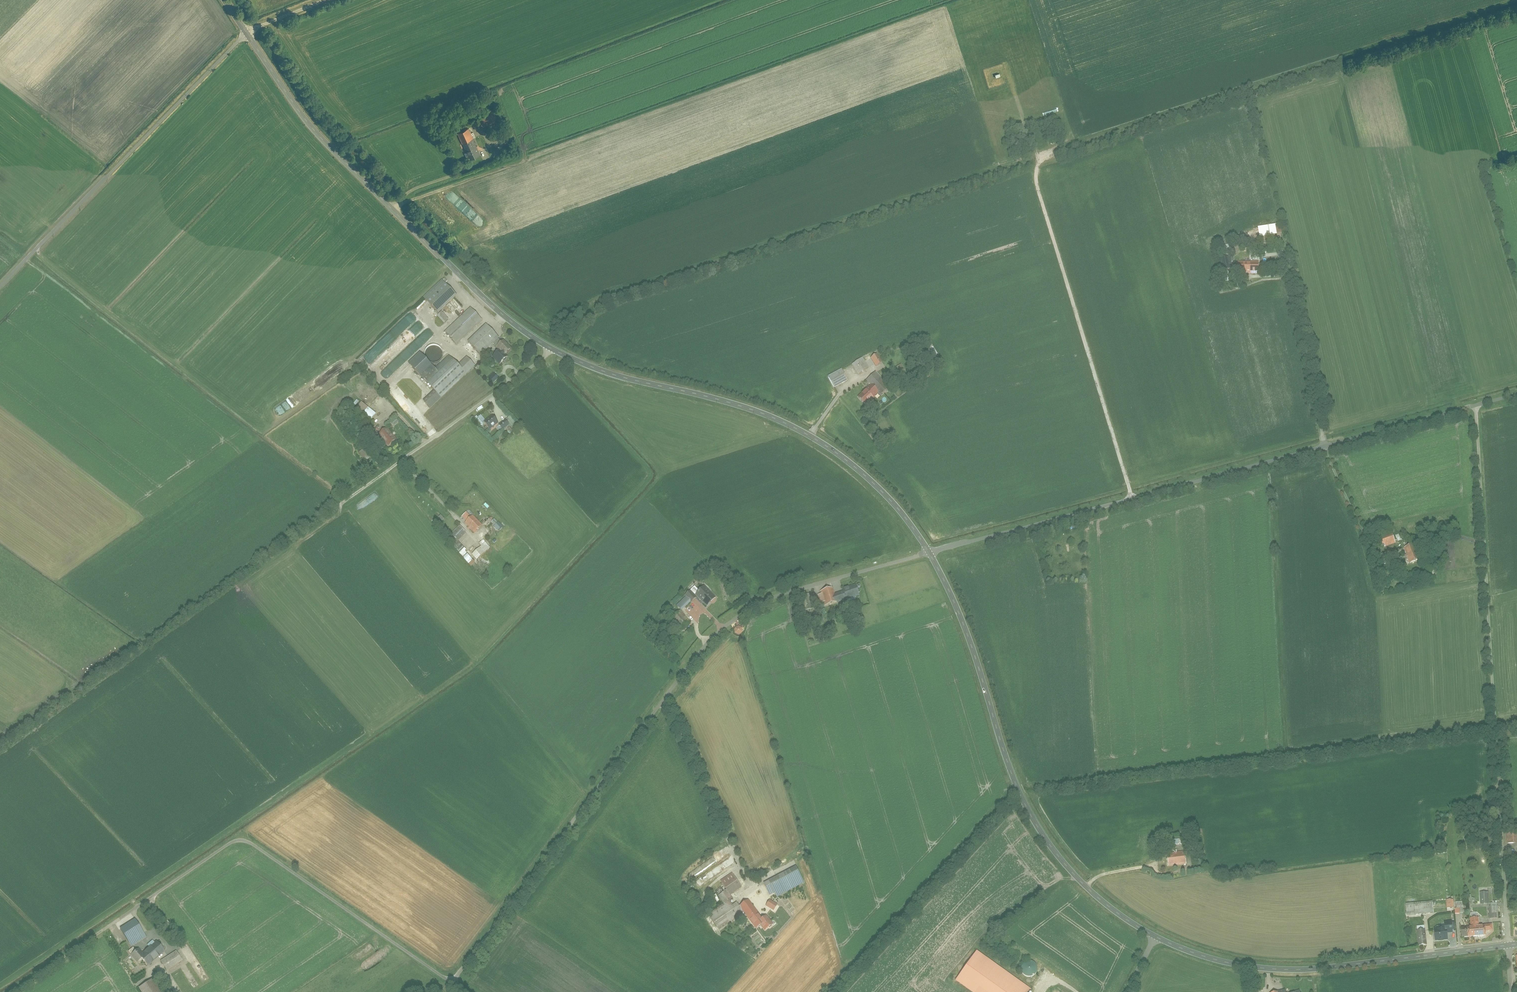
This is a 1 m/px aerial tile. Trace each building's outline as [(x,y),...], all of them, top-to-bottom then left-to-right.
[(470,162),(482,157),(470,127),(457,132),(470,162)] [(1023,133),(1025,140),(1034,137),(1032,130),(1023,133)] [(1253,227),(1254,237),(1275,234),(1274,225),(1253,227)] [(1227,242),(1216,245),(1218,252),(1229,250),(1227,242)] [(1232,268),(1228,254),(1218,257),(1222,271),(1232,268)] [(1255,273),(1254,262),(1238,262),(1238,273),(1255,273)] [(444,282),(426,299),(440,315),(459,298),(444,282)] [(473,310),(447,334),(458,346),(484,323),(473,310)] [(501,340),(490,327),(473,342),(484,355),(501,340)] [(513,350),(505,342),(498,349),(501,352),(494,359),(502,367),(511,358),(508,355),(513,350)] [(443,357),(443,355),(443,353),(443,352),(442,350),(440,348),(439,347),(437,347),(436,346),(434,346),(432,346),(430,347),(429,348),(428,349),(426,351),(426,352),(425,354),(425,355),(426,357),(426,359),(427,360),(428,362),(430,363),(432,364),(433,364),(435,364),(436,364),(438,363),(440,362),(441,361),(442,360),(443,358),(443,357)] [(934,346),(917,355),(922,363),(938,355),(934,346)] [(875,368),(882,362),(877,354),(869,359),(875,368)] [(460,368),(450,358),(437,371),(431,364),(420,376),(435,391),(423,403),(431,411),(475,367),(468,360),(460,368)] [(852,367),(858,376),(869,368),(863,359),(852,367)] [(895,368),(900,376),(906,372),(901,365),(895,368)] [(843,370),(831,377),(837,385),(848,378),(843,370)] [(872,384),(859,396),(865,401),(878,388),(880,391),(888,384),(876,372),(868,380),(872,384)] [(368,421),(373,415),(359,403),(354,410),(368,421)] [(491,419),(487,422),(482,416),(476,420),(482,427),(483,426),(489,433),(497,426),(491,419)] [(366,432),(374,423),(370,420),(363,429),(366,432)] [(504,422),(498,427),(501,431),(507,426),(510,430),(516,426),(512,421),(507,425),(504,422)] [(379,435),(390,447),(396,441),(386,429),(379,435)] [(364,451),(359,455),(366,462),(370,457),(364,451)] [(467,523),(465,525),(474,534),(483,526),(473,516),(471,518),(466,514),(462,518),(467,523)] [(493,525),(500,533),(505,528),(498,520),(493,525)] [(442,524),(436,529),(468,564),(470,562),(462,552),(466,548),(459,540),(466,533),(461,527),(452,535),(442,524)] [(1385,543),(1399,538),(1396,530),(1382,535),(1385,543)] [(471,556),(476,562),(491,548),(484,539),(479,544),(481,546),(471,556)] [(1413,562),(1421,558),(1415,543),(1407,546),(1413,562)] [(705,586),(694,595),(705,607),(715,598),(705,586)] [(825,606),(859,596),(855,586),(843,590),(844,593),(835,596),(832,589),(821,593),(825,606)] [(688,602),(694,598),(689,592),(683,597),(686,600),(677,608),(679,610),(688,603),(688,602)] [(807,610),(814,608),(810,596),(804,598),(807,610)] [(680,631),(691,624),(681,611),(671,619),(680,631)] [(1505,835),(1505,847),(1515,847),(1515,835),(1505,835)] [(1168,855),(1169,867),(1186,865),(1185,853),(1168,855)] [(1474,864),(1467,860),(1465,865),(1472,868),(1474,864)] [(767,883),(773,897),(794,887),(787,873),(767,883)] [(718,929),(740,914),(744,919),(746,916),(748,919),(757,912),(748,901),(739,907),(736,903),(732,905),(730,902),(733,900),(730,896),(742,888),(732,874),(720,881),(726,890),(718,896),(724,904),(708,915),(718,929)] [(1407,916),(1435,915),(1434,907),(1414,908),(1414,904),(1406,904),(1407,916)] [(762,919),(757,912),(748,919),(756,929),(761,925),(764,922),(762,919)] [(766,917),(762,919),(764,922),(761,925),(765,931),(768,928),(770,928),(771,927),(771,926),(772,925),(766,917)] [(1461,929),(1462,937),(1468,937),(1468,938),(1486,936),(1485,932),(1492,931),(1492,928),(1490,928),(1490,926),(1485,927),(1485,928),(1475,929),(1475,926),(1478,926),(1477,919),(1470,920),(1471,928),(1461,929)] [(132,947),(146,938),(135,920),(120,929),(132,947)] [(1434,933),(1435,941),(1448,940),(1447,934),(1452,933),(1451,925),(1444,926),(1445,932),(1434,933)] [(1417,931),(1419,946),(1426,945),(1425,931),(1417,931)] [(147,966),(164,952),(156,942),(142,954),(138,949),(136,951),(133,948),(128,952),(137,962),(142,959),(147,966)] [(159,960),(168,972),(181,962),(172,951),(159,960)] [(957,982),(971,991),(1030,991),(1031,991),(977,954),(957,982)] [(136,990),(137,991),(156,991),(147,981),(136,990)]
